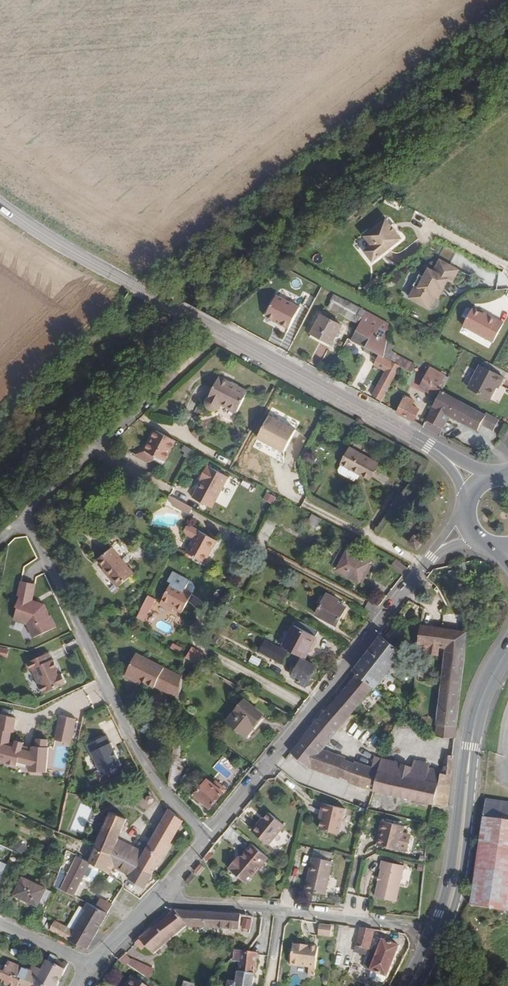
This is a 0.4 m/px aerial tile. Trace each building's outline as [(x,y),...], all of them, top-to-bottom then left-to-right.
[(373,246),(365,252),(373,261),(402,239),(387,219),(365,237),(373,246)] [(458,270),(440,260),(434,271),(429,269),(418,288),(416,286),(410,297),(429,308),(436,296),(439,298),(448,280),(452,282),(458,270)] [(359,322),(365,310),(335,294),(329,306),(359,322)] [(286,327),(296,308),(273,296),(264,312),(278,320),(277,322),(286,327)] [(472,306),(462,323),(491,340),(502,321),(488,313),(487,314),(482,311),(472,306)] [(386,336),(388,324),(387,324),(386,323),(386,322),(386,321),(365,310),(359,322),(361,323),(353,338),(379,354),(382,356),(386,336)] [(278,320),(264,312),(263,314),(277,322),(278,320)] [(339,329),(342,324),(321,313),(311,330),(333,342),(335,338),(337,339),(341,330),(339,329)] [(333,342),(311,330),(308,337),(329,348),(333,342)] [(390,349),(394,340),(386,336),(382,356),(385,358),(390,349)] [(410,371),(415,362),(390,349),(385,358),(386,358),(390,360),(398,364),(395,369),(400,372),(402,367),(410,371)] [(379,354),(374,365),(385,371),(390,360),(386,358),(385,358),(382,356),(379,354)] [(395,369),(398,364),(390,360),(374,392),(381,396),(395,369)] [(487,398),(495,382),(500,384),(504,376),(478,363),(466,387),(487,398)] [(440,387),(447,375),(427,365),(417,384),(436,395),(440,387)] [(238,414),(248,393),(219,379),(209,399),(207,401),(207,403),(207,404),(207,406),(208,408),(209,409),(210,410),(212,410),(214,410),(216,410),(218,409),(219,407),(221,404),(238,414)] [(436,395),(420,425),(438,435),(449,415),(478,431),(481,425),(493,431),(500,419),(440,387),(436,395)] [(408,403),(410,398),(402,394),(394,410),(410,419),(416,407),(408,403)] [(296,426),(270,413),(258,438),(284,451),(296,426)] [(165,463),(178,442),(158,431),(147,451),(146,452),(156,457),(165,463)] [(381,463),(352,449),(343,465),(373,479),(381,463)] [(146,452),(147,451),(133,455),(146,462),(148,462),(150,462),(154,460),(156,457),(146,452)] [(213,509),(230,478),(208,466),(203,476),(205,477),(193,498),(213,509)] [(172,494),(168,501),(190,514),(194,508),(172,494)] [(312,514),(307,523),(317,528),(322,519),(312,514)] [(194,538),(198,531),(198,530),(191,527),(188,527),(187,528),(186,528),(185,529),(185,531),(185,532),(186,533),(187,534),(188,534),(194,538)] [(205,563),(213,548),(211,547),(215,540),(198,531),(194,538),(186,553),(205,563)] [(417,551),(423,542),(415,538),(410,547),(417,551)] [(135,574),(112,548),(99,561),(105,569),(109,573),(107,575),(119,588),(135,574)] [(337,567),(335,569),(361,583),(370,566),(367,564),(368,562),(346,550),(345,550),(341,548),(332,565),(337,567)] [(409,568),(397,559),(392,565),(404,575),(409,568)] [(172,583),(171,583),(184,590),(190,580),(173,571),(168,581),(172,583)] [(50,615),(45,604),(33,599),(37,583),(22,580),(18,594),(20,595),(16,606),(18,607),(14,619),(28,623),(34,637),(57,626),(51,614),(50,615)] [(182,613),(192,594),(184,590),(171,583),(161,602),(174,609),(182,613)] [(337,626),(348,606),(337,600),(339,598),(327,592),(324,597),(320,604),(315,614),(337,626)] [(146,620),(158,599),(150,594),(138,616),(146,620)] [(174,609),(161,602),(160,605),(173,612),(174,609)] [(318,632),(297,621),(294,625),(315,637),(318,632)] [(454,747),(467,631),(420,624),(416,653),(438,656),(440,647),(445,647),(435,735),(447,737),(447,743),(454,747)] [(304,658),(315,637),(294,625),(283,647),(304,658)] [(322,749),(375,687),(376,687),(389,671),(392,673),(396,666),(394,664),(403,652),(381,636),(354,670),(357,673),(325,710),(324,709),(322,713),(290,752),(308,767),(330,774),(337,755),(322,749)] [(282,664),(288,653),(265,640),(259,652),(282,664)] [(173,643),(171,648),(180,653),(183,648),(173,643)] [(236,647),(230,644),(227,650),(233,653),(236,647)] [(193,646),(188,656),(199,662),(205,652),(193,646)] [(177,672),(138,652),(129,670),(146,679),(159,686),(160,685),(169,689),(177,672)] [(49,653),(24,665),(27,672),(23,674),(35,698),(67,683),(62,674),(63,674),(56,659),(52,660),(49,653)] [(262,660),(252,655),(249,661),(258,666),(262,660)] [(298,663),(301,659),(295,655),(291,663),(294,665),(296,662),(297,662),(298,663)] [(306,687),(316,667),(301,659),(298,663),(297,662),(296,662),(294,666),(295,667),(296,668),(295,669),(295,671),(295,672),(295,673),(294,674),(293,675),(292,676),(293,677),(295,678),(294,680),(306,687)] [(143,683),(146,679),(129,670),(126,674),(143,683)] [(179,694),(182,675),(177,672),(169,689),(179,694)] [(246,736),(263,715),(243,700),(227,721),(246,736)] [(1,715),(0,720),(0,761),(17,765),(18,762),(32,765),(31,771),(46,772),(48,748),(47,748),(47,740),(37,740),(36,747),(32,747),(32,749),(23,747),(24,743),(16,741),(16,745),(9,743),(11,731),(13,732),(16,718),(1,715)] [(76,719),(61,715),(56,740),(71,743),(76,719)] [(106,733),(87,740),(100,772),(119,764),(116,756),(113,748),(106,733)] [(178,770),(181,737),(174,736),(169,782),(168,784),(178,785),(180,770),(178,770)] [(451,775),(453,754),(445,753),(442,772),(441,773),(451,775)] [(374,789),(379,769),(337,755),(330,774),(374,789)] [(398,773),(401,764),(400,763),(381,759),(379,769),(398,773)] [(441,773),(442,772),(428,769),(425,762),(416,760),(411,766),(410,777),(439,783),(435,804),(447,807),(451,775),(441,773)] [(435,804),(439,783),(410,777),(411,766),(401,764),(398,773),(379,769),(374,789),(435,804)] [(211,808),(227,790),(216,781),(214,784),(208,780),(195,795),(211,808)] [(488,800),(485,818),(507,821),(507,803),(488,800)] [(339,833),(345,808),(322,803),(320,810),(324,811),(322,819),(320,829),(335,832),(339,833)] [(146,888),(153,875),(183,821),(169,809),(145,852),(119,839),(127,819),(111,812),(110,812),(104,827),(90,862),(102,868),(110,875),(115,868),(130,877),(129,880),(144,888),(146,888)] [(104,827),(110,812),(104,810),(98,824),(104,827)] [(270,845),(286,826),(271,813),(265,819),(261,824),(260,822),(253,830),(270,845)] [(485,818),(471,906),(507,911),(507,821),(485,818)] [(399,850),(405,825),(383,820),(378,845),(399,850)] [(27,848),(20,840),(13,846),(21,854),(27,848)] [(248,882),(270,858),(253,843),(241,857),(238,860),(236,859),(230,865),(248,882)] [(5,869),(11,852),(9,851),(2,868),(5,869)] [(325,894),(333,861),(312,856),(307,876),(310,877),(307,889),(325,894)] [(387,856),(386,861),(401,865),(402,860),(387,856)] [(74,896),(90,862),(79,857),(63,891),(74,896)] [(395,901),(403,865),(401,865),(386,861),(381,860),(379,867),(381,868),(374,895),(395,901)] [(201,863),(195,871),(199,874),(205,867),(201,863)] [(36,908),(46,891),(22,880),(11,902),(26,909),(29,905),(36,908)] [(87,949),(108,913),(87,902),(84,908),(85,910),(74,930),(68,926),(55,920),(50,930),(87,949)] [(84,908),(80,906),(68,926),(74,930),(85,910),(84,908)] [(242,915),(175,911),(143,937),(135,944),(142,950),(146,946),(153,955),(187,927),(240,931),(242,915)] [(243,915),(242,929),(253,929),(253,915),(243,915)] [(333,927),(320,926),(319,935),(331,937),(333,927)] [(367,950),(374,929),(360,928),(355,947),(362,948),(367,950)] [(387,977),(398,946),(382,940),(377,952),(372,950),(368,959),(374,961),(371,971),(387,977)] [(319,948),(294,944),(291,965),(317,968),(319,948)] [(258,955),(259,953),(248,952),(234,950),(233,956),(229,961),(239,963),(237,982),(236,985),(254,985),(258,955)] [(133,969),(137,962),(131,960),(126,953),(119,960),(133,969)] [(2,970),(0,970),(0,985),(3,985),(59,985),(69,964),(50,955),(42,969),(33,965),(30,970),(9,961),(6,967),(4,966),(2,970)] [(147,978),(153,969),(137,962),(133,969),(147,978)] [(133,976),(126,985),(148,985),(133,976)]
